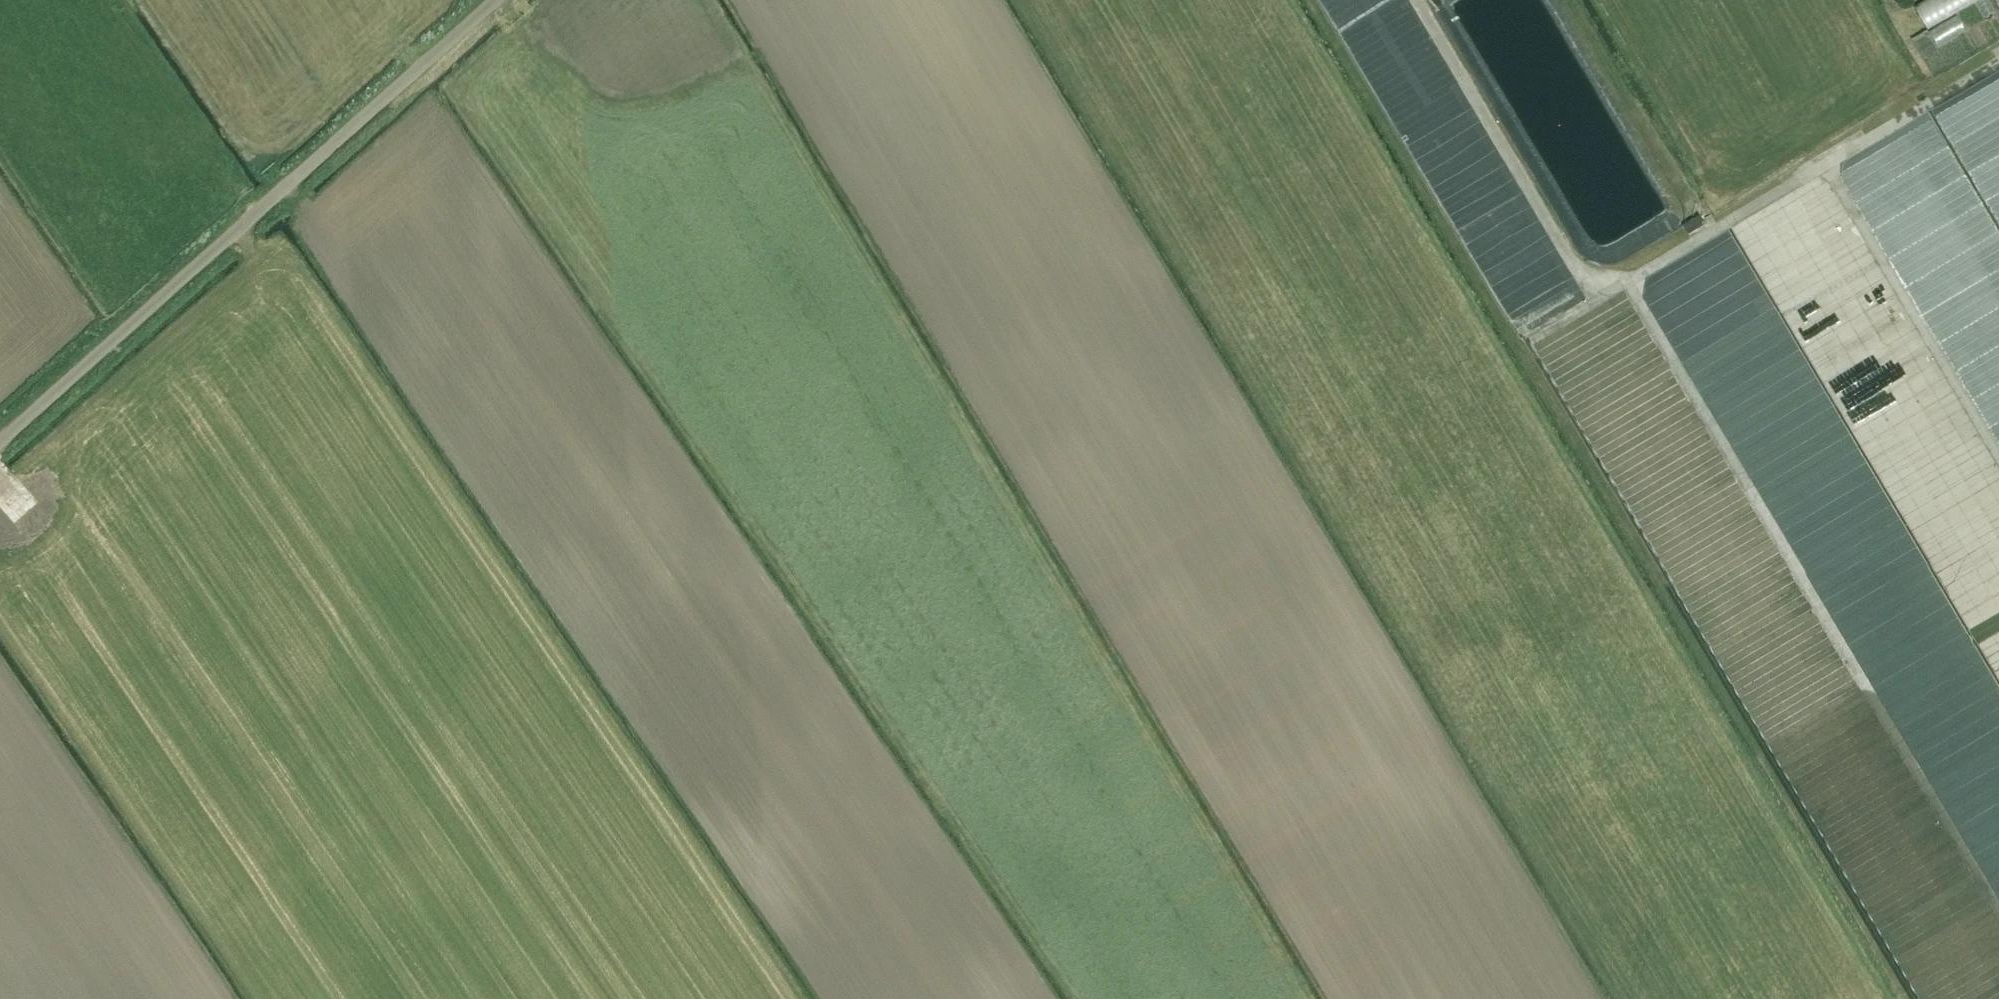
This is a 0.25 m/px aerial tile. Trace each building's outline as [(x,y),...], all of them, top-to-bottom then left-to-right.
[(1922,24),(1968,0),(1912,0),(1910,1),(1922,24)] [(1957,13),(1965,24),(1982,11),(1974,1),(1957,13)] [(1932,44),(1963,32),(1955,12),(1925,23),(1932,44)] [(1998,230),(1998,69),(1933,104),(1998,230)] [(1700,216),(1683,227),(1689,236),(1706,225),(1700,216)]
